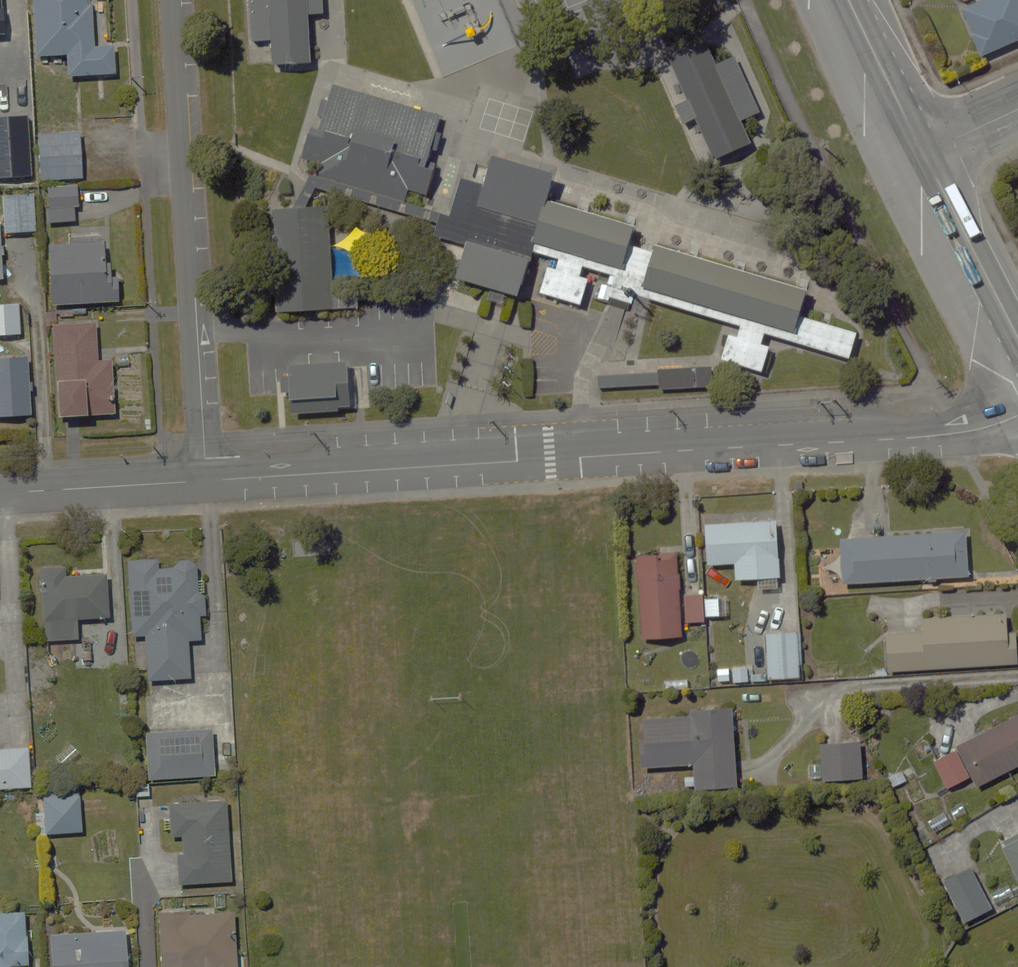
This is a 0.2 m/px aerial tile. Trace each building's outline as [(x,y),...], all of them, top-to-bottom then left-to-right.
[(31,56),(67,55),(67,76),(117,75),(116,46),(97,47),(96,5),(88,5),(88,0),(30,0),(31,56)] [(258,64),(299,60),(294,0),(252,0),(258,64)] [(971,37),(1017,16),(1017,0),(954,0),(971,37)] [(432,118),(322,82),(292,173),(402,209),(432,118)] [(78,133),(37,134),(38,182),(79,181),(78,133)] [(440,255),(503,273),(513,241),(536,248),(526,282),(561,292),(571,258),(596,265),(592,280),(717,316),(708,345),(741,355),(751,321),(833,345),(841,316),(786,300),(793,277),(613,225),(616,216),(527,190),(536,161),(478,144),(471,170),(451,164),(440,202),(427,198),(418,228),(445,236),(440,255)] [(77,185),(46,186),(47,224),(78,223),(77,185)] [(32,193),(1,194),(3,234),(34,233),(32,193)] [(314,197),(258,202),(269,313),(325,308),(314,197)] [(111,242),(50,245),(53,305),(113,302),(111,242)] [(0,303),(0,336),(20,336),(19,302),(0,303)] [(56,416),(100,415),(108,415),(107,393),(112,392),(111,359),(98,360),(97,322),(54,323),(56,416)] [(333,352),(271,358),(277,414),(338,408),(333,352)] [(696,353),(640,358),(643,390),(699,385),(696,353)] [(0,357),(0,418),(29,417),(27,356),(0,357)] [(640,365),(579,371),(580,388),(642,382),(640,365)] [(706,523),(707,565),(736,564),(737,581),(779,580),(777,521),(706,523)] [(840,537),(841,581),(972,577),(971,532),(840,537)] [(159,568),(159,558),(126,559),(128,638),(143,638),(145,679),(190,678),(188,636),(201,636),(200,613),(204,613),(202,556),(170,557),(171,567),(159,568)] [(721,597),(680,598),(679,557),(636,558),(638,639),(681,638),(681,623),(706,622),(706,615),(721,614),(721,597)] [(40,568),(40,579),(42,643),(76,642),(76,617),(107,616),(106,578),(69,578),(68,568),(40,568)] [(924,634),(886,636),(889,673),(1011,666),(1008,614),(923,619),(924,634)] [(801,632),(766,633),(767,679),(802,678),(801,632)] [(749,667),(732,667),(732,684),(749,684),(749,667)] [(734,789),(731,715),(731,709),(696,710),(697,716),(644,718),(646,766),(695,765),(696,790),(734,789)] [(934,756),(949,789),(975,777),(979,786),(1017,768),(1017,717),(961,743),(950,719),(923,732),(934,756)] [(211,728),(145,731),(147,776),(213,773),(211,728)] [(861,738),(821,741),(824,781),(864,778),(861,738)] [(30,789),(29,747),(0,748),(0,790),(30,789)] [(80,795),(41,796),(42,836),(82,835),(80,795)] [(168,800),(169,834),(181,834),(182,858),(174,858),(175,883),(230,881),(227,798),(168,800)] [(1003,843),(1017,873),(1017,835),(1003,843)] [(976,867),(944,883),(963,922),(995,906),(976,867)] [(11,965),(29,965),(27,910),(0,911),(0,966),(12,966),(11,965)] [(234,910),(158,912),(160,966),(236,966),(234,910)] [(125,932),(49,935),(50,966),(126,966),(125,932)]
